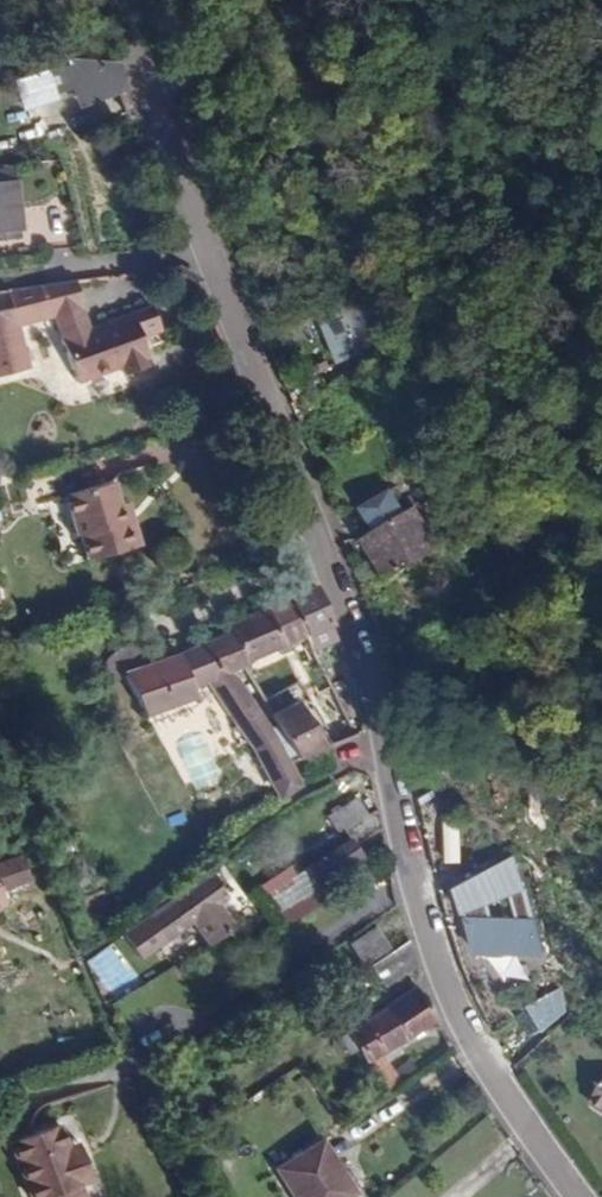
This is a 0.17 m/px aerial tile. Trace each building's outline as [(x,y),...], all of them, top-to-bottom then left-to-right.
[(37,59),(2,57),(18,100),(72,84),(75,90),(80,104),(118,91),(122,79),(116,64),(37,59)] [(72,84),(18,100),(20,106),(39,100),(75,90),(72,84)] [(11,180),(9,169),(0,171),(0,181),(11,180)] [(0,181),(0,231),(17,229),(11,180),(0,181)] [(400,345),(367,278),(344,290),(310,309),(333,358),(355,347),(363,363),(400,345)] [(37,369),(27,322),(54,313),(80,306),(72,282),(6,290),(10,307),(0,310),(0,377),(37,369)] [(54,313),(63,339),(87,331),(80,306),(54,313)] [(87,331),(63,339),(77,382),(119,368),(121,374),(144,367),(142,361),(146,359),(131,316),(87,331)] [(384,486),(379,481),(349,505),(365,531),(358,536),(383,572),(431,538),(404,501),(399,505),(384,486)] [(122,524),(117,508),(111,484),(63,497),(74,539),(79,538),(85,560),(138,548),(130,522),(122,524)] [(125,505),(117,508),(122,524),(130,522),(125,505)] [(329,616),(313,587),(287,598),(308,632),(304,634),(311,650),(337,639),(329,616)] [(308,632),(287,598),(226,624),(229,635),(240,664),(304,634),(308,632)] [(121,674),(141,713),(191,695),(188,687),(204,680),(249,747),(276,797),(293,786),(282,764),(266,734),(225,671),(240,664),(229,635),(121,674)] [(349,675),(345,664),(321,674),(332,700),(347,738),(361,732),(355,698),(349,675)] [(267,715),(293,759),(322,748),(295,702),(269,715),(267,715)] [(341,832),(366,815),(356,800),(326,820),(335,835),(341,832)] [(379,829),(375,809),(366,815),(341,832),(347,840),(301,870),(311,886),(356,855),(351,846),(379,829)] [(441,819),(442,863),(462,862),(460,819),(441,819)] [(514,853),(450,892),(474,954),(548,959),(514,853)] [(24,883),(16,858),(0,863),(0,890),(24,883)] [(206,865),(148,911),(165,935),(192,915),(210,938),(235,920),(217,896),(224,891),(206,865)] [(270,918),(276,929),(319,901),(313,892),(270,918)] [(165,935),(148,911),(123,930),(141,954),(165,935)] [(235,920),(241,926),(249,941),(256,937),(242,916),(235,920)] [(374,925),(349,942),(362,963),(388,946),(374,925)] [(415,966),(399,944),(367,965),(382,988),(415,966)] [(433,1020),(412,987),(338,1039),(346,1053),(356,1046),(364,1060),(363,1061),(381,1092),(389,1087),(396,1081),(381,1052),(405,1038),(433,1020)] [(588,1110),(601,1119),(601,1088),(588,1110)] [(65,1145),(56,1124),(8,1143),(32,1196),(84,1196),(80,1184),(91,1178),(81,1154),(71,1158),(65,1145)] [(272,1165),(291,1196),(340,1196),(349,1192),(317,1139),(272,1165)] [(76,1141),(65,1145),(71,1158),(81,1154),(76,1141)]
